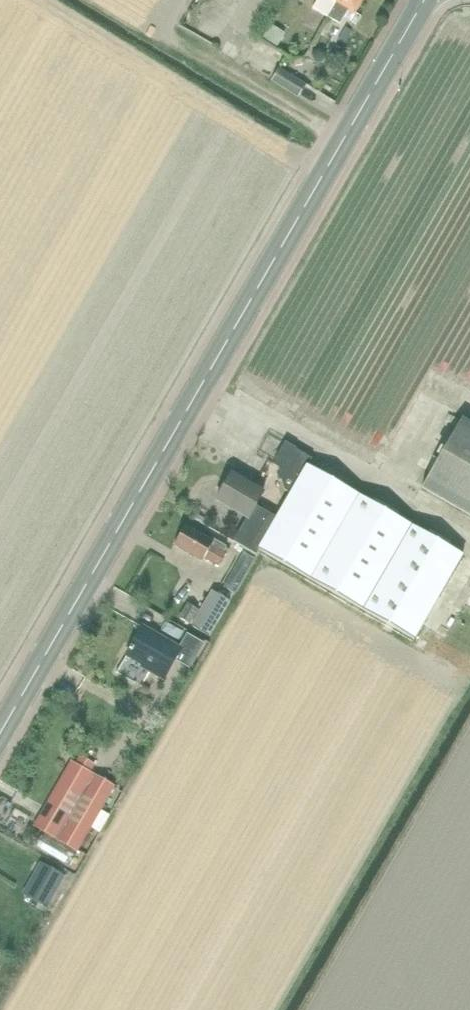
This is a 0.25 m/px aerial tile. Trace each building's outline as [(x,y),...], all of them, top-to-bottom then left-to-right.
[(314,8),(328,16),(340,24),(349,10),(355,14),(364,0),(319,0),(314,8)] [(272,25),(264,38),(278,46),(286,33),(272,25)] [(299,98),(306,85),(280,68),(272,81),(299,98)] [(463,418),(422,488),(469,516),(469,422),(463,418)] [(464,554),(309,465),(313,459),(296,449),(297,448),(285,441),(275,460),(273,465),(280,469),(277,474),(279,481),(282,480),(285,491),(289,494),(276,517),(258,506),(265,494),(232,475),(217,500),(247,518),(233,542),(257,555),(260,550),(416,639),(464,554)] [(185,525),(174,546),(202,562),(205,559),(220,567),(227,555),(223,553),(226,546),(214,539),(212,541),(185,525)] [(212,590),(192,625),(211,636),(231,601),(212,590)] [(190,624),(198,610),(188,603),(179,617),(190,624)] [(144,628),(127,656),(152,670),(151,672),(165,680),(178,658),(193,667),(199,657),(184,648),(183,651),(144,628)] [(182,647),(184,648),(199,657),(206,645),(189,635),(182,647)] [(34,825),(33,827),(76,851),(113,787),(91,774),(96,764),(80,755),(75,765),(71,762),(64,773),(57,785),(34,825)] [(40,861),(22,894),(48,909),(66,876),(40,861)]
